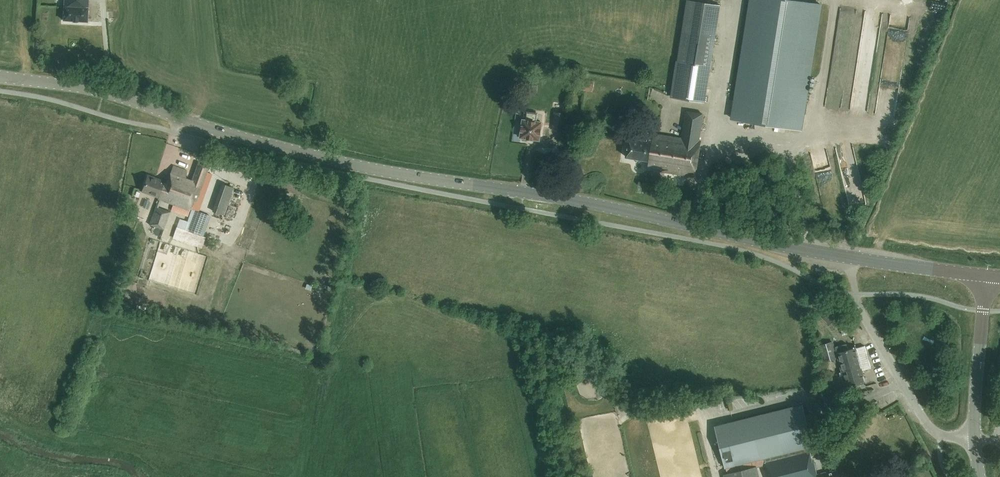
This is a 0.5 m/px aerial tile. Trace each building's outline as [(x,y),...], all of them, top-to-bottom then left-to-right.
[(63,19),(87,21),(88,21),(89,2),(89,0),(64,0),(63,19)] [(802,131),(822,6),(788,0),(753,0),(733,120),(802,131)] [(683,31),(672,97),(705,102),(715,37),(683,31)] [(594,81),(580,79),(579,90),(593,91),(594,81)] [(629,138),(626,157),(650,160),(648,169),(696,176),(701,141),(699,140),(703,114),(686,111),(682,138),(648,133),(647,141),(629,138)] [(523,120),(521,137),(540,140),(542,122),(537,122),(538,114),(528,112),(526,120),(523,120)] [(566,114),(555,112),(553,130),(563,132),(566,114)] [(886,138),(886,128),(861,129),(862,138),(886,138)] [(147,176),(141,192),(158,198),(157,200),(158,200),(161,201),(190,212),(194,201),(196,202),(209,166),(198,163),(191,180),(186,178),(186,170),(173,165),(167,182),(147,176)] [(206,204),(213,187),(205,184),(199,201),(206,204)] [(223,184),(214,212),(224,216),(234,187),(223,184)] [(170,212),(159,208),(155,206),(149,224),(164,230),(170,212)] [(206,237),(202,236),(209,216),(195,212),(193,211),(187,226),(178,223),(174,235),(204,245),(206,237)] [(856,348),(856,347),(835,353),(832,341),(819,344),(824,362),(838,358),(846,387),(865,382),(862,370),(871,368),(865,345),(856,348)] [(758,467),(766,465),(769,476),(844,476),(842,470),(832,473),(832,472),(817,475),(814,462),(812,462),(809,448),(818,446),(815,436),(811,437),(803,404),(715,427),(726,468),(727,473),(723,474),(724,476),(761,476),(758,467)]
